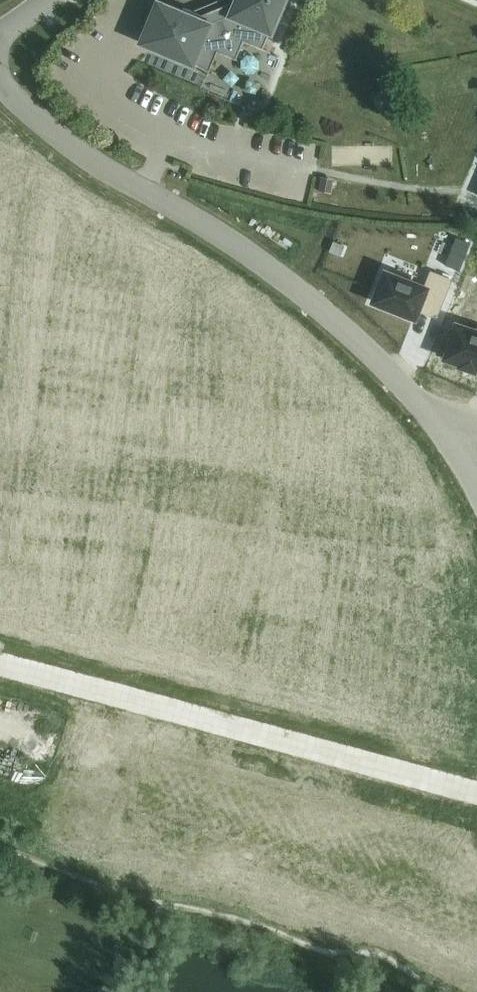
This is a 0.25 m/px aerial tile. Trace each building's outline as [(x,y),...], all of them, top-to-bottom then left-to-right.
[(202,46),(235,59),(248,27),(271,37),(287,0),(229,0),(228,3),(201,14),(183,7),(182,8),(185,9),(185,10),(160,0),(154,0),(135,45),(193,69),(202,46)] [(216,93),(221,81),(209,76),(203,87),(216,93)] [(398,313),(399,311),(413,317),(416,310),(436,317),(451,279),(430,271),(423,288),(384,272),(372,301),(387,307),(386,308),(388,309),(388,307),(397,311),(397,312),(398,313)] [(455,325),(444,358),(460,363),(460,366),(473,370),(474,368),(476,369),(476,332),(455,325)]
